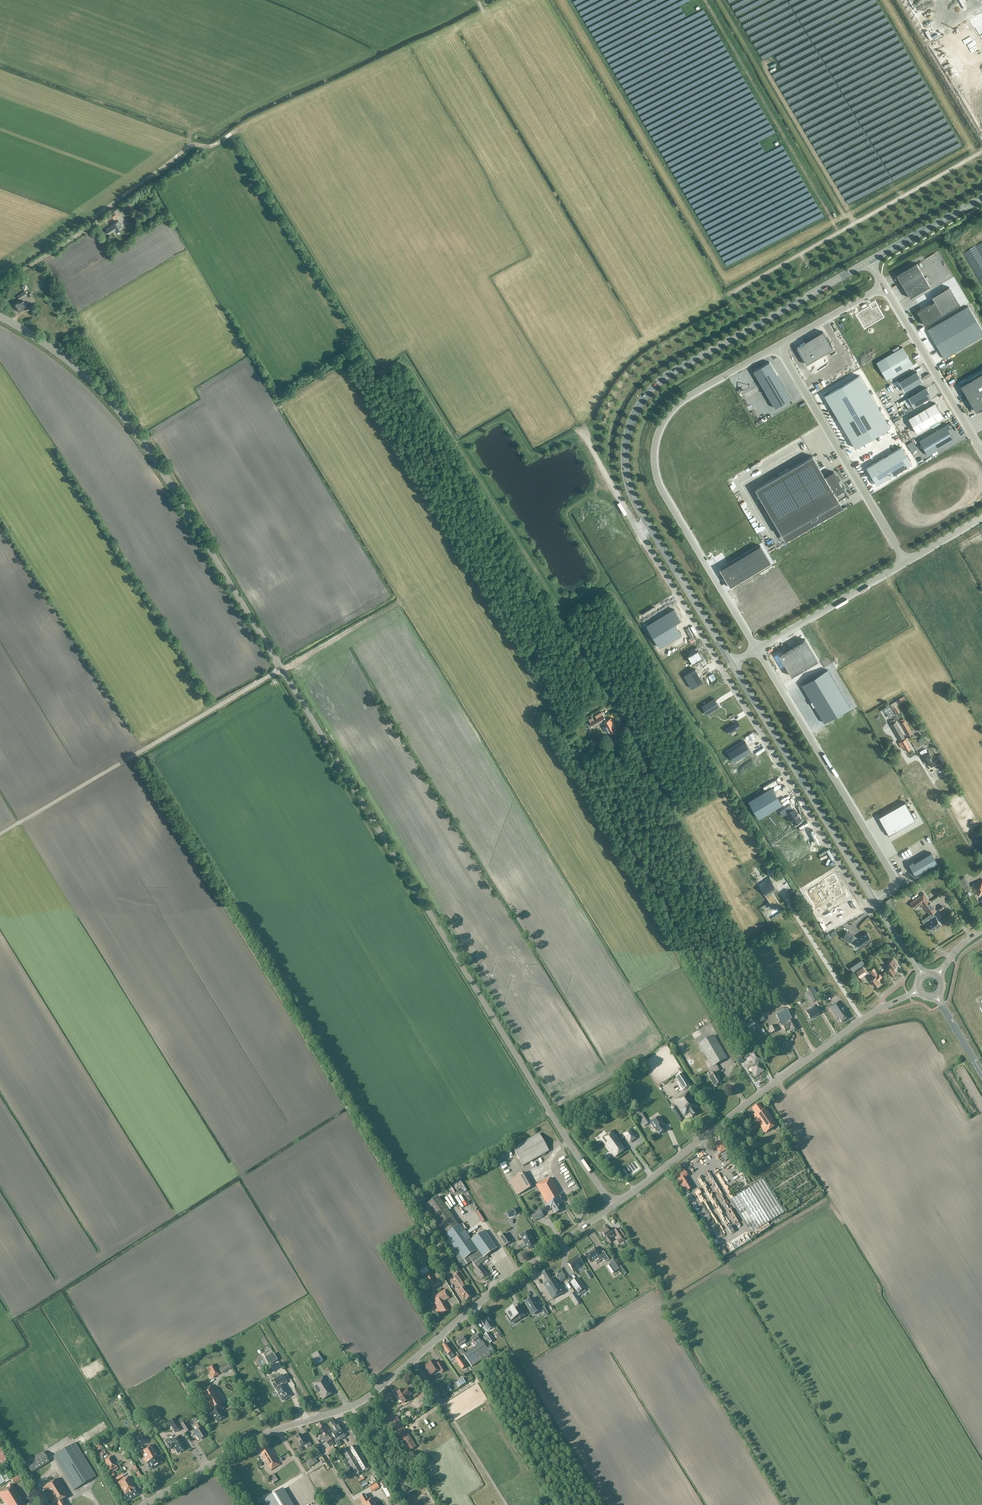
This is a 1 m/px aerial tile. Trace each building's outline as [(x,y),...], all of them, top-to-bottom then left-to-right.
[(132,210),(126,202),(123,205),(128,213),(132,210)] [(110,214),(106,217),(108,220),(112,217),(114,220),(121,215),(117,208),(113,211),(110,214)] [(112,226),(106,229),(108,234),(115,230),(116,233),(123,229),(118,221),(111,225),(112,226)] [(917,264),(916,263),(897,275),(898,277),(905,290),(910,298),(911,297),(930,286),(917,264)] [(27,295),(24,291),(17,296),(20,300),(27,295)] [(18,300),(13,303),(19,312),(24,309),(23,308),(26,306),(24,302),(24,301),(23,298),(18,301),(18,300)] [(870,306),(856,314),(864,329),(884,318),(878,306),(875,301),(869,304),(870,306)] [(916,311),(924,325),(942,314),(934,301),(916,311)] [(928,330),(944,358),(981,336),(981,330),(968,306),(928,330)] [(799,348),(799,350),(808,366),(834,351),(825,333),(799,348)] [(913,364),(902,347),(876,362),(886,380),(913,364)] [(769,362),(753,371),(775,408),(791,398),(769,362)] [(917,372),(899,382),(905,391),(922,380),(917,372)] [(960,385),(976,411),(981,408),(981,372),(960,385)] [(890,427),(859,375),(825,396),(856,448),(890,427)] [(908,398),(914,407),(931,397),(926,388),(908,398)] [(936,403),(908,418),(916,433),(944,417),(936,403)] [(952,431),(948,424),(919,440),(928,455),(954,440),(950,432),(952,431)] [(901,447),(866,467),(877,485),(911,464),(901,447)] [(839,481),(833,471),(825,476),(813,456),(755,489),(782,534),(810,518),(812,520),(818,516),(817,514),(839,501),(839,500),(847,495),(841,485),(842,485),(842,484),(841,485),(839,482),(840,482),(840,481),(839,481)] [(770,562),(760,545),(726,566),(729,572),(723,575),(730,586),(770,562)] [(647,592),(629,602),(634,611),(652,600),(647,592)] [(666,613),(645,626),(658,648),(679,635),(673,624),(679,620),(673,610),(667,614),(666,613)] [(810,636),(779,654),(786,667),(792,663),(797,673),(823,657),(810,636)] [(697,647),(687,653),(693,664),(703,658),(697,647)] [(695,668),(684,675),(692,688),(703,681),(695,668)] [(827,669),(802,685),(824,723),(850,707),(827,669)] [(895,706),(906,699),(904,696),(890,705),(897,715),(900,713),(895,706)] [(714,698),(701,706),(707,714),(720,706),(714,698)] [(894,715),(889,705),(881,709),(884,713),(885,712),(889,718),(894,715)] [(596,719),(594,720),(593,719),(589,721),(593,727),(603,721),(604,722),(603,723),(605,726),(603,728),(606,733),(608,732),(609,733),(617,729),(611,719),(606,721),(605,719),(606,719),(602,712),(595,716),(596,719)] [(900,742),(906,739),(906,738),(905,739),(904,736),(896,721),(894,722),(893,719),(889,721),(890,724),(899,739),(900,741),(898,743),(901,748),(903,747),(900,742)] [(900,723),(907,734),(911,731),(905,720),(904,721),(903,719),(900,721),(901,723),(900,723)] [(737,721),(726,728),(729,733),(741,726),(737,721)] [(909,744),(906,739),(900,742),(903,747),(904,747),(907,751),(910,749),(908,745),(909,744)] [(745,741),(728,751),(734,762),(751,751),(745,741)] [(926,748),(920,752),(922,755),(921,755),(926,763),(928,762),(931,767),(935,764),(934,763),(939,760),(942,766),(946,764),(941,755),(937,757),(933,759),(929,751),(928,752),(926,748)] [(765,760),(758,764),(764,774),(771,770),(765,760)] [(772,787),(749,801),(759,818),(782,804),(772,787)] [(905,802),(879,817),(886,829),(887,830),(886,831),(885,831),(888,836),(897,831),(896,830),(915,819),(905,802)] [(787,813),(794,809),(791,804),(780,811),(783,816),(787,813)] [(789,815),(787,816),(791,823),(793,822),(794,824),(801,820),(794,809),(787,813),(789,815)] [(913,862),(909,864),(910,865),(916,876),(937,863),(931,852),(914,863),(913,862)] [(823,858),(812,865),(816,871),(827,865),(823,858)] [(834,874),(805,892),(815,908),(834,896),(836,899),(844,894),(838,884),(837,882),(838,881),(834,874)] [(772,918),(780,931),(792,924),(780,905),(775,896),(770,889),(775,886),(769,876),(764,880),(767,884),(761,887),(771,901),(770,902),(773,907),(777,905),(781,912),(772,918)] [(969,892),(971,891),(967,885),(969,884),(965,877),(958,880),(967,896),(970,894),(969,892)] [(981,893),(981,879),(971,886),(978,896),(981,893)] [(788,894),(791,899),(797,896),(794,891),(788,894)] [(928,900),(924,894),(923,893),(922,893),(922,894),(920,896),(920,895),(910,903),(914,909),(921,904),(922,905),(928,913),(930,915),(931,915),(932,917),(926,922),(929,926),(927,928),(931,933),(942,925),(933,913),(936,910),(928,900)] [(894,905),(889,899),(885,902),(890,908),(894,905)] [(847,931),(843,938),(855,945),(856,942),(859,947),(871,939),(866,932),(858,938),(847,931)] [(883,949),(885,952),(884,953),(888,958),(892,955),(891,953),(891,952),(889,950),(888,950),(886,947),(883,949)] [(890,975),(896,971),(893,968),(898,965),(893,958),(888,962),(890,966),(886,969),(890,975)] [(856,972),(860,978),(867,973),(863,967),(856,972)] [(870,970),(872,973),(874,977),(870,980),(874,986),(880,982),(878,979),(882,977),(879,973),(878,974),(874,968),(870,970)] [(809,997),(812,1003),(815,1001),(811,995),(808,990),(806,992),(807,993),(809,997)] [(842,1023),(848,1019),(845,1014),(847,1013),(839,1001),(829,1008),(837,1019),(839,1018),(842,1023)] [(810,1020),(820,1014),(815,1007),(814,1008),(813,1006),(809,1008),(811,1010),(806,1012),(810,1020)] [(776,1016),(781,1025),(792,1019),(787,1010),(776,1016)] [(792,1032),(797,1029),(793,1020),(782,1025),(785,1031),(790,1028),(792,1032)] [(777,1031),(774,1026),(769,1029),(772,1034),(777,1031)] [(696,1036),(703,1031),(701,1027),(693,1032),(696,1036)] [(715,1087),(722,1083),(716,1073),(720,1071),(716,1065),(727,1059),(713,1036),(699,1044),(713,1068),(709,1070),(713,1075),(709,1077),(715,1087)] [(762,1063),(758,1056),(755,1051),(749,1054),(755,1065),(750,1068),(752,1071),(752,1072),(755,1077),(760,1075),(760,1074),(764,1071),(760,1064),(762,1063)] [(682,1075),(676,1078),(683,1090),(689,1086),(682,1075)] [(666,1080),(670,1086),(675,1082),(671,1076),(666,1080)] [(692,1117),(697,1114),(694,1109),(698,1107),(689,1092),(675,1100),(684,1115),(689,1112),(692,1117)] [(759,1104),(752,1109),(755,1113),(753,1115),(755,1118),(756,1117),(759,1121),(757,1122),(765,1133),(777,1125),(766,1108),(763,1110),(759,1104)] [(642,1123),(646,1120),(642,1113),(638,1116),(642,1123)] [(657,1131),(659,1135),(665,1131),(662,1127),(663,1127),(664,1126),(665,1126),(659,1117),(650,1123),(656,1132),(657,1131)] [(615,1159),(626,1150),(612,1131),(601,1139),(615,1159)] [(630,1131),(624,1135),(626,1137),(629,1141),(635,1137),(631,1132),(630,1131)] [(513,1149),(523,1166),(549,1151),(539,1134),(513,1149)] [(732,1157),(723,1143),(716,1147),(720,1154),(720,1153),(725,1161),(732,1157)] [(533,1187),(527,1177),(524,1172),(509,1181),(512,1185),(517,1195),(533,1187)] [(556,1214),(562,1210),(559,1204),(564,1202),(551,1178),(547,1180),(546,1179),(536,1185),(550,1209),(552,1208),(556,1214)] [(764,1179),(748,1190),(731,1200),(752,1233),(787,1211),(784,1206),(781,1208),(764,1179)] [(481,1280),(487,1275),(481,1266),(481,1267),(479,1265),(488,1258),(487,1256),(497,1248),(485,1231),(471,1241),(460,1225),(459,1226),(456,1223),(439,1197),(423,1208),(443,1237),(442,1238),(455,1256),(458,1253),(459,1254),(455,1257),(463,1269),(472,1262),(477,1269),(475,1271),(481,1280)] [(507,1214),(509,1218),(514,1215),(515,1216),(516,1216),(518,1215),(518,1214),(516,1209),(507,1214)] [(533,1220),(534,1222),(544,1217),(540,1211),(530,1217),(532,1220),(533,1220)] [(610,1239),(615,1236),(612,1233),(610,1234),(607,1229),(607,1230),(606,1228),(599,1233),(601,1236),(603,1235),(605,1238),(604,1238),(606,1242),(607,1242),(608,1244),(612,1241),(610,1239)] [(619,1244),(625,1240),(617,1229),(614,1231),(619,1239),(617,1241),(619,1244)] [(533,1248),(533,1247),(534,1246),(532,1242),(533,1241),(527,1231),(520,1235),(525,1245),(526,1245),(529,1250),(530,1249),(531,1249),(533,1248)] [(511,1242),(506,1234),(499,1238),(505,1246),(511,1242)] [(608,1260),(603,1252),(600,1254),(596,1248),(585,1255),(590,1263),(598,1258),(599,1259),(602,1258),(605,1262),(608,1260)] [(573,1271),(583,1264),(579,1257),(568,1264),(573,1271)] [(608,1265),(613,1274),(617,1271),(611,1263),(608,1265)] [(421,1272),(423,1276),(430,1273),(427,1268),(421,1272)] [(557,1281),(561,1279),(558,1275),(552,1279),(547,1271),(546,1271),(545,1271),(543,1272),(543,1273),(542,1274),(547,1282),(543,1284),(552,1299),(564,1292),(557,1281)] [(424,1277),(429,1287),(436,1283),(430,1274),(424,1277)] [(466,1283),(459,1274),(454,1277),(461,1287),(466,1283)] [(585,1289),(578,1278),(571,1283),(577,1291),(575,1293),(578,1297),(586,1291),(584,1289),(585,1289)] [(465,1297),(467,1300),(472,1297),(470,1294),(465,1286),(458,1291),(463,1299),(465,1297)] [(441,1314),(449,1310),(444,1302),(450,1299),(445,1290),(438,1294),(439,1296),(436,1298),(435,1296),(432,1298),(441,1314)] [(535,1303),(532,1298),(527,1301),(528,1302),(526,1303),(531,1312),(533,1310),(535,1314),(540,1311),(537,1306),(535,1303)] [(506,1316),(509,1322),(517,1317),(519,1321),(525,1317),(520,1309),(516,1312),(513,1308),(506,1312),(508,1315),(506,1316)] [(490,1322),(487,1317),(481,1321),(484,1326),(485,1326),(488,1331),(494,1327),(490,1322)] [(561,1319),(566,1331),(571,1329),(566,1318),(561,1319)] [(488,1333),(485,1336),(490,1344),(495,1341),(491,1335),(490,1336),(488,1333)] [(463,1336),(456,1341),(460,1347),(465,1344),(467,1347),(474,1342),(476,1346),(463,1355),(471,1367),(491,1353),(490,1352),(491,1352),(490,1351),(493,1350),(491,1346),(487,1348),(483,1343),(482,1344),(476,1335),(467,1341),(465,1338),(463,1336)] [(446,1344),(442,1346),(445,1351),(444,1352),(443,1353),(445,1356),(446,1356),(448,1355),(450,1359),(454,1356),(446,1344)] [(324,1362),(317,1352),(311,1356),(317,1366),(324,1362)] [(435,1361),(427,1365),(428,1367),(426,1369),(430,1375),(433,1374),(432,1373),(439,1368),(442,1373),(447,1370),(442,1361),(437,1364),(435,1361)] [(206,1368),(212,1378),(220,1374),(214,1364),(206,1368)] [(220,1370),(222,1374),(231,1368),(229,1365),(220,1370)] [(287,1383),(286,1381),(283,1375),(273,1381),(278,1388),(278,1389),(280,1393),(278,1394),(283,1401),(290,1396),(284,1385),(287,1383)] [(326,1380),(324,1376),(312,1383),(320,1396),(321,1395),(323,1400),(334,1393),(330,1388),(331,1388),(328,1383),(327,1383),(325,1380),(326,1380)] [(458,1382),(461,1387),(466,1384),(463,1379),(458,1382)] [(216,1422),(224,1418),(220,1411),(225,1408),(212,1386),(208,1388),(207,1387),(198,1392),(212,1416),(216,1422)] [(409,1388),(404,1391),(402,1389),(396,1393),(403,1405),(410,1400),(408,1398),(413,1394),(409,1388)] [(390,1422),(409,1451),(416,1447),(396,1417),(390,1422)] [(133,1424),(136,1429),(141,1426),(138,1421),(140,1420),(138,1418),(133,1421),(134,1424),(133,1424)] [(180,1429),(178,1426),(174,1419),(169,1423),(175,1433),(180,1429)] [(335,1419),(331,1422),(335,1429),(336,1431),(332,1433),(336,1439),(344,1434),(340,1428),(339,1427),(335,1419)] [(184,1422),(181,1424),(186,1433),(190,1431),(184,1422)] [(157,1428),(153,1423),(148,1427),(151,1431),(153,1430),(153,1431),(157,1428)] [(320,1429),(319,1430),(322,1435),(320,1436),(324,1442),(326,1441),(328,1445),(333,1442),(330,1438),(328,1435),(321,1423),(318,1425),(320,1429)] [(199,1441),(205,1437),(202,1432),(204,1431),(199,1424),(195,1427),(197,1431),(194,1433),(199,1441)] [(305,1441),(301,1435),(295,1438),(301,1447),(305,1444),(307,1448),(311,1445),(308,1439),(305,1441)] [(178,1438),(171,1442),(170,1440),(169,1440),(168,1440),(167,1440),(166,1440),(166,1441),(165,1441),(165,1442),(165,1443),(167,1446),(171,1451),(174,1448),(178,1454),(185,1450),(178,1438)] [(74,1490),(96,1477),(75,1443),(53,1457),(74,1490)] [(150,1470),(162,1463),(160,1460),(163,1458),(161,1455),(159,1457),(152,1446),(148,1448),(147,1447),(139,1451),(150,1470)] [(270,1451),(267,1446),(260,1450),(262,1454),(261,1455),(271,1470),(281,1464),(272,1450),(270,1451)] [(326,1450),(329,1455),(336,1451),(333,1446),(326,1450)] [(355,1446),(342,1454),(356,1476),(369,1468),(355,1446)] [(26,1462),(32,1473),(49,1462),(43,1452),(26,1462)] [(314,1456),(311,1458),(306,1461),(310,1467),(318,1462),(314,1456)] [(111,1457),(103,1461),(110,1471),(117,1467),(111,1457)] [(4,1470),(0,1472),(0,1473),(6,1483),(10,1480),(4,1470)] [(278,1481),(274,1474),(270,1477),(274,1483),(278,1481)] [(10,1479),(14,1485),(21,1480),(18,1475),(10,1479)] [(365,1475),(361,1478),(366,1485),(370,1482),(365,1475)] [(127,1501),(138,1495),(135,1489),(136,1488),(129,1477),(117,1483),(124,1495),(127,1501)] [(61,1500),(69,1496),(59,1479),(43,1488),(53,1504),(54,1504),(56,1503),(57,1504),(64,1504),(61,1500)] [(6,1488),(0,1492),(0,1497),(5,1504),(24,1504),(25,1504),(12,1484),(6,1488)] [(42,1495),(37,1487),(33,1489),(38,1497),(42,1495)] [(283,1489),(261,1502),(263,1504),(293,1504),(283,1489)] [(359,1498),(363,1503),(363,1504),(362,1504),(363,1504),(376,1504),(373,1498),(368,1501),(365,1494),(359,1498)]
